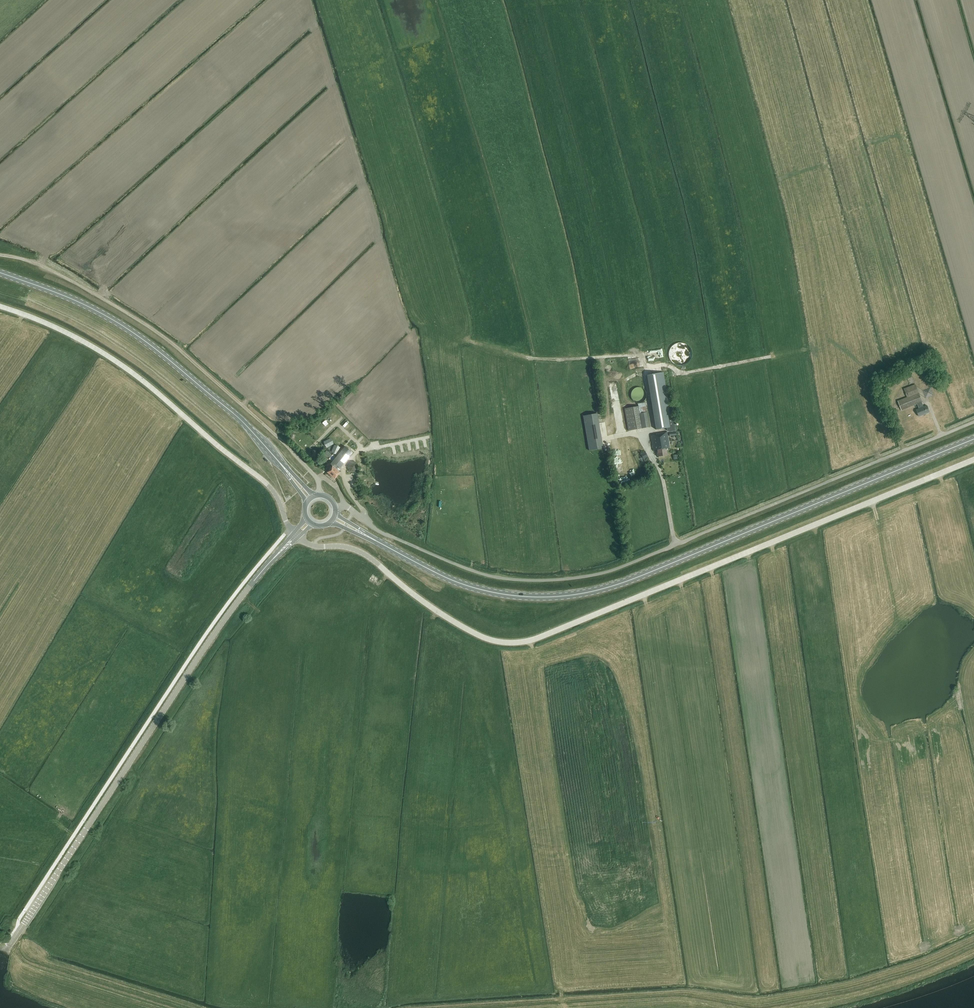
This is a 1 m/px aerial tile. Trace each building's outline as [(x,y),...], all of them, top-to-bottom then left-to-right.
[(653,414),(655,429),(666,428),(667,430),(669,432),(675,431),(673,415),(670,416),(665,390),(666,390),(663,372),(646,375),(653,414)] [(902,410),(917,404),(919,409),(916,410),(919,416),(930,412),(927,405),(924,407),(922,402),(915,384),(904,389),(907,397),(898,401),(902,410)] [(931,390),(924,392),(926,399),(933,397),(931,390)] [(647,404),(639,405),(639,415),(647,414),(647,404)] [(628,432),(650,429),(648,414),(639,416),(639,408),(625,410),(628,432)] [(597,413),(583,415),(589,451),(603,448),(597,413)] [(667,455),(666,448),(670,448),(667,431),(655,433),(656,435),(650,435),(653,450),(656,450),(657,456),(667,455)] [(332,466),(327,472),(335,479),(340,473),(336,470),(338,467),(340,468),(353,452),(345,446),(332,462),(333,462),(330,465),(332,466)] [(353,473),(357,465),(351,462),(347,470),(353,473)]
